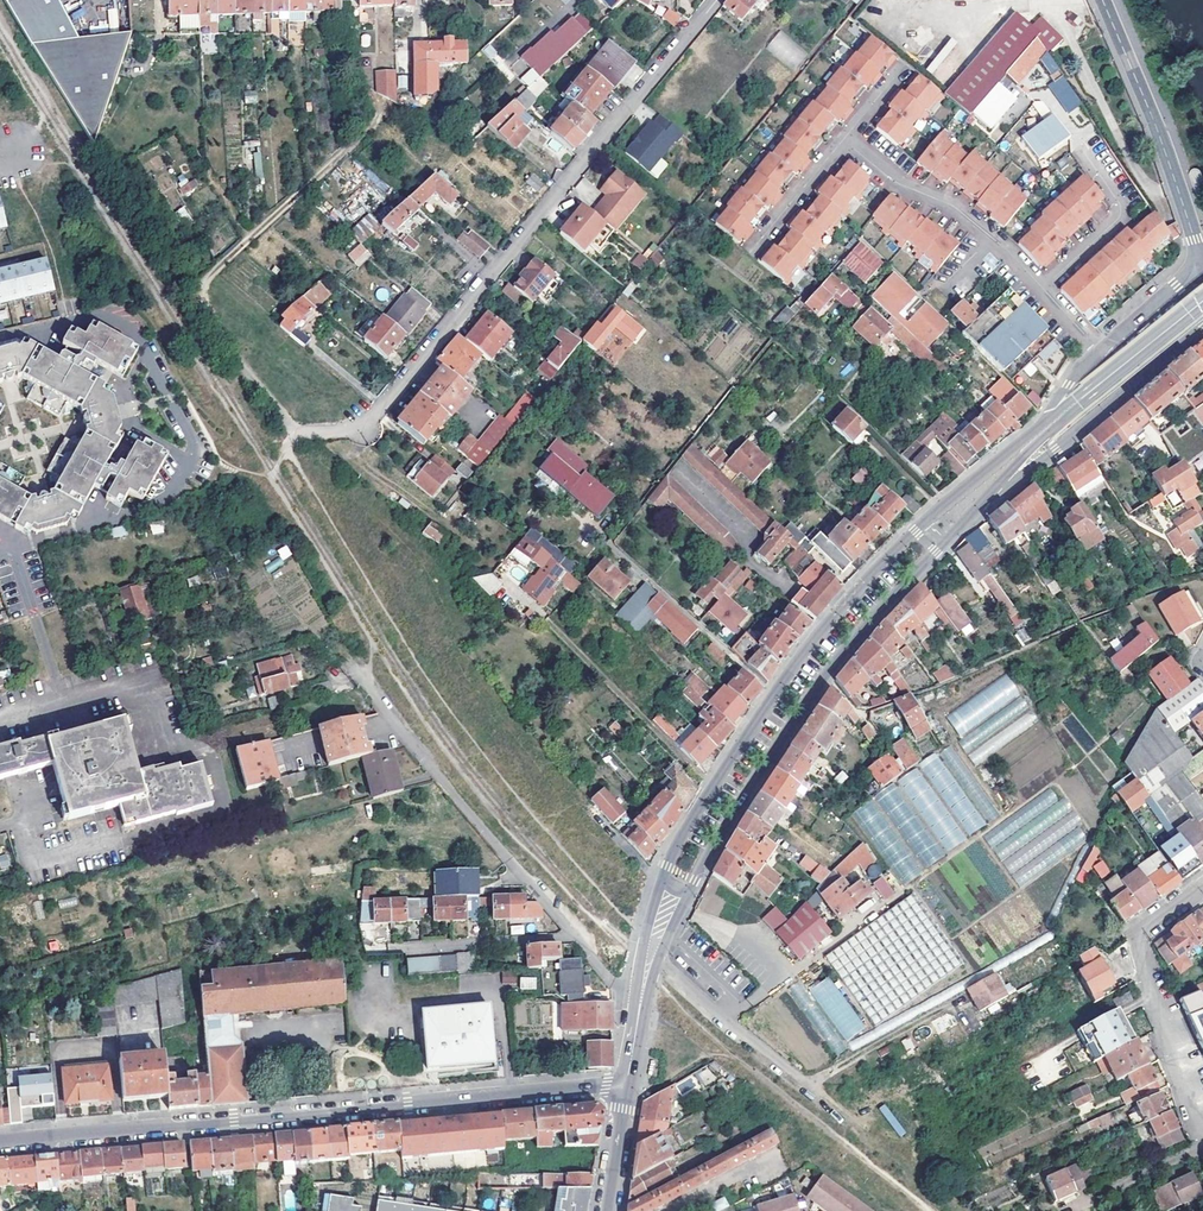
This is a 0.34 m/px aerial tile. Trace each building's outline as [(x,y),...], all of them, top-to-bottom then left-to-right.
[(5,13),(31,0),(0,0),(0,3),(5,13)] [(61,0),(31,0),(5,13),(26,46),(80,40),(61,0)] [(199,0),(168,0),(169,19),(184,19),(184,34),(200,34),(200,28),(199,16),(199,0)] [(199,16),(217,16),(216,0),(199,0),(199,16)] [(217,16),(235,15),(234,0),(216,0),(217,16)] [(235,15),(253,14),(252,0),(234,0),(235,15)] [(253,14),(253,20),(262,20),(262,14),(270,13),(270,0),(252,0),(253,14)] [(279,38),(278,19),(288,19),(288,0),(270,0),(270,13),(271,33),(279,38)] [(305,13),(305,0),(288,0),(288,19),(288,22),(305,21),(305,13)] [(322,0),(305,0),(305,13),(314,12),(314,22),(323,21),(323,18),(322,0)] [(323,18),(333,17),(333,12),(341,11),(341,0),(348,0),(322,0),(323,18)] [(394,7),(394,10),(413,9),(413,0),(393,0),(394,7)] [(612,11),(623,0),(602,0),(612,11)] [(722,6),(740,21),(753,4),(757,0),(728,0),(722,6)] [(768,2),(765,0),(757,0),(753,4),(761,10),(768,2)] [(681,19),(669,9),(662,17),(674,27),(681,19)] [(521,57),(532,69),(521,79),(529,88),(540,78),(594,27),(580,12),(573,18),(572,18),(560,29),(562,31),(551,41),(546,36),(532,49),(531,48),(521,57)] [(551,31),(546,36),(551,41),(562,31),(560,29),(554,35),(551,31)] [(1017,30),(953,103),(969,118),(973,114),(1000,83),(1005,76),(1036,40),(1017,30)] [(80,40),(26,46),(91,143),(104,112),(129,42),(131,34),(80,40)] [(869,44),(858,57),(877,73),(883,66),(885,64),(886,63),(889,65),(895,57),(868,36),(864,40),(869,44)] [(429,65),(467,62),(466,43),(452,43),(452,39),(443,39),(443,43),(429,44),(429,65)] [(1036,40),(1005,76),(1016,85),(1044,53),(1036,40)] [(416,96),(429,97),(429,65),(429,44),(413,45),(416,96)] [(611,91),(634,63),(612,45),(590,73),(611,91)] [(854,62),(845,73),(864,89),(869,83),(870,82),(871,80),(874,83),(880,75),(877,73),(858,57),(853,54),(850,58),(854,62)] [(521,57),(511,67),(518,75),(528,65),(521,57)] [(1078,103),(1050,61),(1042,67),(1051,80),(1046,83),(1065,111),(1078,103)] [(827,90),(846,105),(853,97),(854,96),(855,94),(858,96),(864,89),(845,73),(837,67),(834,72),(838,75),(827,90)] [(396,72),(376,73),(377,92),(391,100),(397,103),(396,72)] [(608,94),(611,91),(590,73),(589,73),(566,100),(573,105),(588,118),(608,94)] [(910,87),(904,95),(922,110),(933,97),(937,101),(942,95),(916,74),(910,82),(913,84),(911,86),(910,87)] [(398,76),(398,87),(407,87),(407,76),(398,76)] [(537,98),(550,85),(540,78),(529,88),(527,90),(537,98)] [(1000,83),(973,114),(990,130),(1017,99),(1000,83)] [(826,96),(817,108),(836,124),(841,118),(842,116),(843,115),(846,117),(852,110),(846,105),(827,90),(825,88),(821,93),(826,96)] [(524,111),(538,98),(537,98),(527,90),(513,102),(524,111)] [(893,103),(888,109),(908,126),(918,114),(923,118),(926,113),(922,110),(904,95),(898,90),(892,97),(895,100),(894,101),(893,103)] [(515,119),(524,111),(513,102),(487,126),(515,149),(529,132),(515,119)] [(810,110),(800,123),(819,139),(825,132),(826,130),(827,128),(830,131),(836,124),(817,108),(809,102),(806,106),(810,110)] [(1048,123),(1023,141),(1038,161),(1070,138),(1043,103),(1037,104),(1034,106),(1048,123)] [(573,105),(562,119),(585,138),(594,127),(596,124),(588,118),(573,105)] [(882,121),(876,130),(896,146),(908,132),(912,136),(916,132),(908,126),(888,109),(882,116),(885,118),(883,120),(882,121)] [(683,135),(660,116),(653,124),(650,122),(638,138),(640,140),(638,142),(636,144),(632,144),(625,153),(649,172),(674,142),(675,143),(683,135)] [(550,133),(573,152),(576,149),(585,138),(562,119),(550,133)] [(796,127),(785,141),(805,158),(812,150),(813,148),(814,147),(817,149),(823,142),(819,139),(800,123),(795,119),(791,123),(796,127)] [(946,133),(943,131),(917,163),(928,171),(931,174),(953,147),(945,140),(942,138),(944,136),(946,133)] [(784,148),(774,159),(795,176),(799,171),(801,169),(802,167),(805,170),(811,163),(805,158),(785,141),(783,140),(779,144),(784,148)] [(960,145),(957,142),(953,147),(931,174),(938,180),(940,178),(941,179),(943,181),(947,184),(949,181),(967,158),(960,152),(956,150),(958,147),(960,145)] [(978,152),(975,149),(967,158),(949,181),(956,187),(958,185),(959,186),(961,188),(965,191),(985,165),(978,159),(974,157),(976,154),(978,152)] [(263,177),(261,152),(254,153),(256,177),(263,177)] [(768,161),(756,175),(777,192),(783,184),(785,183),(786,181),(789,183),(795,176),(774,159),(767,153),(763,158),(768,161)] [(1065,175),(1078,165),(1069,153),(1056,162),(1065,175)] [(992,164),(989,161),(985,165),(965,191),(963,192),(971,198),(972,197),(974,198),(975,199),(979,202),(999,177),(992,171),(989,168),(990,166),(992,164)] [(837,172),(831,179),(851,196),(859,202),(862,198),(860,196),(858,194),(867,183),(869,181),(848,164),(842,171),(841,173),(840,174),(837,172)] [(635,186),(618,172),(602,191),(608,197),(593,215),(607,226),(615,233),(642,199),(632,191),(635,186)] [(755,182),(746,194),(766,211),(771,205),(772,203),(774,202),(776,204),(782,197),(777,192),(756,175),(754,174),(751,178),(755,182)] [(1006,176),(1002,174),(999,177),(979,202),(977,205),(984,211),(985,209),(987,211),(988,212),(992,215),(1013,190),(1005,183),(1002,181),(1004,179),(1006,176)] [(457,201),(461,197),(434,175),(407,200),(419,210),(435,194),(450,206),(456,200),(457,201)] [(544,186),(532,176),(526,183),(538,193),(544,186)] [(821,186),(815,193),(820,198),(841,214),(843,216),(846,211),(844,209),(842,208),(846,202),(851,196),(831,179),(826,185),(825,187),(823,188),(821,186)] [(1069,184),(1066,187),(1092,216),(1099,210),(1097,208),(1099,207),(1100,205),(1104,202),(1083,179),(1076,185),(1073,188),(1071,186),(1069,184)] [(196,180),(179,186),(182,194),(199,188),(196,180)] [(1020,188),(1016,185),(1013,190),(992,215),(990,217),(998,224),(1005,229),(1027,201),(1019,195),(1016,192),(1018,190),(1020,188)] [(646,195),(635,186),(632,191),(642,199),(646,195)] [(1092,216),(1066,187),(1062,190),(1064,192),(1066,194),(1063,197),(1056,203),(1078,228),(1082,224),(1083,223),(1085,221),(1086,223),(1093,217),(1092,216)] [(739,196),(728,210),(748,227),(755,219),(756,217),(757,215),(760,218),(766,211),(746,194),(738,188),(735,192),(739,196)] [(902,196),(896,190),(873,217),(877,220),(887,228),(885,230),(883,233),(886,235),(888,233),(890,231),(912,205),(914,202),(907,196),(906,198),(904,197),(902,196)] [(808,206),(802,213),(823,230),(830,237),(834,232),(832,230),(829,228),(838,218),(841,214),(820,198),(814,206),(812,207),(811,209),(808,206)] [(1056,203),(1052,199),(1049,202),(1051,204),(1053,206),(1050,209),(1043,216),(1064,240),(1068,237),(1069,235),(1071,234),(1072,235),(1079,229),(1078,228),(1056,203)] [(419,210),(407,200),(381,225),(395,236),(420,211),(419,210)] [(475,215),(478,212),(467,203),(464,206),(475,215)] [(917,210),(912,205),(890,231),(903,241),(901,244),(899,246),(902,249),(908,243),(928,218),(929,217),(922,211),(920,213),(919,212),(917,210)] [(182,222),(190,217),(183,206),(175,212),(182,222)] [(593,215),(584,207),(581,211),(561,235),(584,254),(591,245),(607,226),(593,215)] [(727,217),(718,228),(738,245),(743,239),(744,238),(745,236),(748,238),(754,231),(748,227),(728,210),(726,208),(722,213),(727,217)] [(792,220),(786,227),(792,232),(812,249),(814,250),(818,246),(815,244),(813,242),(818,237),(823,230),(802,213),(798,219),(796,221),(795,222),(792,220)] [(1043,216),(1040,214),(1037,217),(1039,219),(1041,221),(1038,224),(1031,230),(1053,254),(1056,251),(1058,250),(1059,248),(1061,250),(1068,244),(1064,240),(1043,216)] [(1065,287),(1061,291),(1083,315),(1090,308),(1093,305),(1095,307),(1097,310),(1101,307),(1098,304),(1096,302),(1107,293),(1109,295),(1111,297),(1114,294),(1110,290),(1117,283),(1120,280),(1122,282),(1124,285),(1128,282),(1125,279),(1123,277),(1134,268),(1136,270),(1138,272),(1141,269),(1137,265),(1144,258),(1147,255),(1149,258),(1151,260),(1154,257),(1150,252),(1168,237),(1153,215),(1142,224),(1141,225),(1139,227),(1138,225),(1131,231),(1127,227),(1120,233),(1122,235),(1120,236),(1119,238),(1115,241),(1113,239),(1107,246),(1108,247),(1107,249),(1105,250),(1101,253),(1100,252),(1093,258),(1095,260),(1093,261),(1092,262),(1088,266),(1086,264),(1080,271),(1081,272),(1080,273),(1078,275),(1074,278),(1073,277),(1066,283),(1068,285),(1066,286),(1065,287)] [(838,218),(829,228),(832,230),(840,219),(838,218)] [(934,223),(928,218),(908,243),(915,249),(920,253),(918,255),(916,258),(920,260),(924,256),(943,233),(945,230),(938,224),(937,226),(935,225),(934,223)] [(887,228),(877,220),(875,222),(885,230),(887,228)] [(1175,223),(1165,230),(1172,241),(1179,237),(1175,223)] [(615,233),(607,226),(591,245),(599,251),(615,233)] [(1027,238),(1019,245),(1041,269),(1045,266),(1046,264),(1048,263),(1049,265),(1056,258),(1053,254),(1031,230),(1029,228),(1026,231),(1028,233),(1030,236),(1027,238)] [(456,241),(479,260),(489,248),(467,229),(456,241)] [(903,241),(890,231),(888,233),(901,244),(903,241)] [(780,241),(774,248),(795,265),(802,271),(806,266),(803,264),(801,263),(810,252),(812,249),(792,232),(785,240),(784,242),(783,243),(780,241)] [(949,238),(943,233),(924,256),(931,262),(936,266),(934,269),(932,271),(936,274),(960,244),(953,239),(952,240),(950,239),(949,238)] [(406,234),(401,240),(413,249),(418,243),(406,234)] [(883,264),(861,243),(843,263),(866,285),(883,264)] [(353,262),(365,250),(359,245),(347,256),(353,262)] [(764,254),(758,261),(786,284),(790,280),(787,278),(785,276),(789,271),(795,265),(774,248),(769,254),(768,255),(767,257),(764,254)] [(657,267),(665,257),(656,250),(648,259),(657,267)] [(641,270),(648,258),(638,252),(631,264),(641,270)] [(810,252),(801,263),(803,264),(812,254),(810,252)] [(520,279),(512,288),(515,291),(531,304),(539,294),(554,276),(533,259),(524,271),(526,272),(520,279)] [(53,290),(46,262),(39,263),(24,267),(9,270),(0,273),(0,304),(53,290)] [(1134,268),(1123,277),(1125,279),(1136,270),(1134,268)] [(864,304),(832,275),(806,305),(818,316),(837,294),(856,313),(864,304)] [(894,275),(872,299),(890,316),(898,323),(901,320),(897,316),(916,296),(894,275)] [(554,276),(539,294),(547,301),(562,283),(554,276)] [(512,288),(505,282),(499,288),(510,297),(515,291),(512,288)] [(301,298),(314,308),(329,295),(317,283),(301,298)] [(385,320),(405,337),(431,305),(412,289),(385,320)] [(1010,291),(978,319),(979,320),(968,330),(967,329),(963,334),(1011,382),(1034,360),(1055,340),(1010,291)] [(1107,293),(1096,302),(1098,304),(1109,295),(1107,293)] [(1182,305),(1195,321),(1202,314),(1202,306),(1195,293),(1182,305)] [(311,340),(300,331),(295,326),(305,317),(314,308),(301,298),(281,316),(284,319),(279,325),(305,347),(311,340)] [(951,312),(967,329),(968,330),(979,320),(978,319),(963,302),(951,312)] [(856,313),(862,318),(870,309),(864,304),(856,313)] [(774,321),(783,328),(795,312),(785,305),(774,321)] [(901,320),(898,323),(926,349),(948,326),(926,305),(908,325),(901,320)] [(862,318),(853,328),(875,348),(890,330),(922,359),(929,352),(926,349),(898,323),(890,316),(884,323),(870,309),(862,318)] [(0,311),(0,319),(8,318),(7,310),(0,311)] [(582,342),(594,352),(623,316),(615,310),(600,329),(596,325),(582,342)] [(489,315),(466,342),(485,357),(490,361),(512,334),(489,315)] [(295,326),(300,331),(309,321),(305,317),(295,326)] [(385,320),(383,319),(364,342),(386,360),(405,337),(385,320)] [(66,346),(69,348),(89,360),(123,380),(140,351),(96,326),(87,339),(74,332),(66,346)] [(557,371),(579,344),(572,338),(560,328),(555,335),(564,343),(547,364),(557,371)] [(577,331),(572,338),(579,344),(582,341),(587,334),(583,332),(581,334),(577,331)] [(461,386),(485,357),(466,342),(458,336),(435,363),(442,369),(461,386)] [(23,340),(20,343),(11,356),(12,362),(7,363),(6,363),(5,362),(3,362),(3,364),(2,365),(5,375),(6,376),(8,376),(9,376),(10,375),(11,373),(14,372),(34,384),(26,398),(56,415),(65,401),(82,411),(83,411),(96,408),(104,394),(107,388),(81,373),(61,362),(23,340)] [(5,375),(2,365),(3,364),(3,362),(5,362),(6,363),(7,363),(12,362),(11,356),(20,343),(15,341),(0,346),(0,376),(5,375)] [(1191,353),(1188,356),(1202,379),(1202,343),(1191,353)] [(69,348),(61,362),(81,373),(89,360),(69,348)] [(929,352),(922,359),(936,372),(943,365),(929,352)] [(1202,382),(1202,379),(1188,356),(1177,365),(1166,374),(1181,396),(1182,397),(1202,382)] [(420,396),(446,418),(448,420),(470,393),(461,386),(442,369),(436,377),(420,396)] [(1181,396),(1166,374),(1132,402),(1148,421),(1149,423),(1157,416),(1181,396)] [(106,375),(103,380),(116,387),(119,382),(106,375)] [(1032,390),(1026,397),(1037,406),(1043,399),(1032,390)] [(1016,393),(1001,407),(1016,422),(1030,408),(1027,404),(1016,393)] [(110,397),(104,394),(96,408),(83,411),(84,415),(95,413),(97,413),(97,415),(97,417),(96,418),(97,423),(100,423),(115,431),(118,426),(110,397)] [(423,446),(446,418),(420,396),(397,424),(423,446)] [(984,414),(996,403),(990,396),(978,408),(984,414)] [(1193,412),(1202,405),(1202,397),(1195,403),(1191,402),(1188,396),(1183,400),(1193,412)] [(984,414),(1003,434),(1011,426),(1015,431),(1020,427),(1016,422),(1001,407),(997,402),(996,403),(984,414)] [(1132,402),(1110,420),(1123,440),(1141,427),(1148,421),(1132,402)] [(1193,412),(1202,427),(1202,405),(1193,412)] [(511,426),(523,413),(515,406),(503,420),(511,426)] [(846,411),(833,426),(851,444),(865,428),(846,411)] [(771,412),(767,416),(773,421),(776,417),(771,412)] [(1161,435),(1174,454),(1175,456),(1180,464),(1182,467),(1184,470),(1202,456),(1202,427),(1193,412),(1181,421),(1188,431),(1178,438),(1171,428),(1161,435)] [(120,434),(115,431),(100,423),(97,423),(96,418),(97,417),(97,415),(97,413),(95,413),(84,415),(83,416),(83,418),(84,420),(85,421),(86,421),(88,425),(75,447),(62,439),(45,469),(59,477),(48,497),(52,509),(67,517),(72,520),(92,485),(102,465),(120,434)] [(984,414),(971,427),(986,445),(989,447),(1003,434),(984,414)] [(489,453),(511,426),(503,420),(498,416),(476,443),(489,453)] [(1157,416),(1149,423),(1155,429),(1162,424),(1157,416)] [(927,430),(933,436),(963,467),(975,455),(959,438),(952,431),(943,422),(939,417),(927,430)] [(948,417),(943,422),(952,431),(957,427),(948,417)] [(1171,417),(1162,424),(1155,429),(1160,436),(1161,435),(1171,428),(1176,424),(1171,417)] [(1082,444),(1097,466),(1124,442),(1123,440),(1110,420),(1097,431),(1082,444)] [(777,426),(773,421),(768,427),(773,431),(777,426)] [(971,427),(959,438),(975,455),(986,445),(971,427)] [(1145,432),(1141,427),(1123,440),(1124,442),(1130,449),(1145,438),(1145,432)] [(928,442),(933,436),(927,430),(901,456),(923,477),(937,462),(921,446),(927,440),(928,442)] [(125,434),(118,447),(123,450),(131,436),(125,434)] [(1174,454),(1161,435),(1171,456),(1174,454)] [(136,437),(116,473),(105,493),(104,496),(120,505),(127,491),(140,498),(165,452),(136,437)] [(548,476),(598,517),(614,497),(585,473),(590,468),(556,440),(548,450),(554,455),(561,461),(548,476)] [(725,465),(738,477),(741,473),(752,484),(772,463),(748,441),(725,465)] [(784,532),(692,444),(682,457),(765,536),(764,544),(753,557),(760,564),(763,561),(769,566),(789,544),(796,551),(785,562),(796,578),(812,594),(810,597),(799,609),(814,621),(818,616),(840,590),(842,587),(803,550),(784,532)] [(720,450),(710,459),(717,466),(726,458),(720,450)] [(1084,453),(1067,465),(1059,470),(1067,483),(1078,499),(1103,483),(1084,453)] [(554,455),(541,471),(548,476),(561,461),(554,455)] [(945,465),(957,477),(964,470),(952,458),(945,465)] [(1058,469),(1059,470),(1067,465),(1063,459),(1055,466),(1058,469)] [(466,479),(473,472),(462,461),(455,468),(466,479)] [(31,529),(40,513),(38,509),(41,509),(42,511),(44,511),(46,510),(45,508),(43,498),(42,496),(40,496),(39,496),(38,497),(37,499),(35,500),(17,489),(24,476),(0,463),(0,518),(28,533),(31,529)] [(1150,476),(1163,499),(1177,491),(1185,505),(1189,503),(1201,496),(1184,470),(1182,467),(1180,464),(1166,472),(1164,468),(1150,476)] [(92,485),(105,493),(116,473),(102,465),(92,485)] [(863,465),(850,478),(862,488),(874,475),(863,465)] [(413,484),(431,499),(446,481),(428,466),(413,484)] [(1058,469),(1043,479),(1052,494),(1067,483),(1059,470),(1058,469)] [(458,490),(465,481),(457,473),(449,483),(458,490)] [(656,489),(669,500),(728,556),(739,546),(728,535),(667,475),(656,489)] [(879,492),(865,510),(885,529),(905,508),(902,505),(876,481),(873,485),(879,492)] [(1011,506),(1008,509),(1016,522),(1041,500),(1034,488),(1011,506)] [(656,489),(647,500),(658,511),(669,500),(656,489)] [(48,497),(43,498),(45,508),(46,510),(44,511),(42,511),(41,509),(38,509),(40,513),(31,529),(36,532),(64,523),(67,517),(52,509),(48,497)] [(902,505),(905,508),(913,516),(920,509),(909,497),(902,505)] [(1184,505),(1190,514),(1175,524),(1177,527),(1173,529),(1174,531),(1172,532),(1190,561),(1200,554),(1187,532),(1197,527),(1202,524),(1202,523),(1197,515),(1189,503),(1185,505),(1184,505)] [(1103,538),(1082,505),(1070,513),(1073,517),(1065,523),(1084,552),(1103,538)] [(1006,506),(988,521),(1004,546),(1024,534),(1016,522),(1008,509),(1006,506)] [(885,529),(865,510),(849,527),(868,547),(885,529)] [(142,528),(144,534),(158,530),(154,520),(141,524),(142,528)] [(422,534),(441,547),(449,535),(431,523),(422,534)] [(837,572),(848,561),(827,540),(827,539),(816,528),(807,538),(792,523),(784,532),(803,550),(808,545),(837,572)] [(845,523),(827,539),(827,540),(848,561),(851,564),(868,547),(849,527),(845,523)] [(1197,527),(1187,532),(1200,554),(1202,553),(1202,536),(1197,527)] [(105,544),(119,539),(116,530),(102,534),(105,544)] [(964,541),(981,564),(995,555),(977,530),(964,541)] [(530,531),(523,539),(535,547),(541,539),(530,531)] [(98,546),(105,544),(102,534),(95,536),(98,546)] [(550,588),(564,570),(559,566),(535,547),(523,539),(515,550),(514,549),(511,554),(526,567),(531,562),(542,569),(539,572),(541,574),(537,579),(533,580),(528,586),(530,594),(544,605),(554,591),(550,588)] [(566,557),(541,539),(535,547),(559,566),(566,557)] [(964,541),(955,550),(982,588),(987,584),(1004,608),(1010,604),(981,564),(964,541)] [(1046,581),(1052,577),(1030,543),(1024,547),(1046,581)] [(287,546),(278,550),(282,559),(291,555),(287,546)] [(606,561),(590,578),(614,600),(630,583),(606,561)] [(236,576),(242,573),(237,563),(231,567),(236,576)] [(743,573),(732,563),(717,580),(714,576),(696,596),(705,604),(713,596),(718,601),(723,596),(731,586),(743,573)] [(743,573),(731,586),(736,590),(752,572),(747,568),(743,573)] [(492,575),(473,580),(490,597),(502,585),(492,575)] [(1052,577),(1046,581),(1053,593),(1059,589),(1052,577)] [(120,591),(140,585),(139,582),(119,588),(120,591)] [(616,617),(636,636),(651,619),(654,622),(658,617),(672,631),(672,632),(685,644),(698,630),(658,594),(658,595),(645,584),(616,617)] [(150,585),(140,588),(140,585),(120,591),(130,624),(150,618),(149,617),(158,615),(150,585)] [(918,626),(919,627),(931,614),(946,636),(954,629),(936,605),(921,585),(912,595),(901,606),(918,626)] [(791,603),(799,609),(810,597),(801,590),(791,603)] [(1179,592),(1157,609),(1178,635),(1189,626),(1199,618),(1179,592)] [(936,605),(954,629),(957,633),(969,623),(948,595),(936,605)] [(718,601),(708,613),(731,634),(746,617),(723,596),(718,601)] [(205,611),(203,602),(191,605),(193,615),(205,611)] [(886,621),(901,640),(914,630),(916,633),(916,634),(927,650),(933,646),(924,634),(919,627),(918,626),(901,606),(890,618),(886,621)] [(1137,614),(1132,606),(1123,609),(1126,618),(1137,614)] [(790,609),(777,624),(797,641),(808,628),(811,625),(790,609)] [(115,627),(123,625),(119,611),(111,614),(115,627)] [(869,641),(888,659),(904,644),(901,640),(886,621),(873,638),(869,641)] [(757,644),(779,667),(789,653),(797,641),(777,624),(774,622),(757,644)] [(1120,673),(1158,642),(1144,625),(1136,632),(1140,638),(1111,662),(1120,673)] [(747,666),(766,685),(769,682),(779,667),(757,644),(746,633),(732,651),(742,661),(743,654),(750,647),(758,654),(747,666)] [(898,685),(903,681),(888,659),(869,641),(861,651),(852,661),(869,682),(875,690),(882,684),(876,676),(886,668),(898,685)] [(728,658),(712,643),(707,649),(722,664),(728,658)] [(982,666),(974,656),(966,660),(971,671),(982,666)] [(853,694),(869,682),(852,661),(844,671),(835,682),(857,709),(862,705),(853,694)] [(1166,703),(1192,683),(1185,672),(1176,661),(1150,680),(1166,703)] [(261,685),(257,686),(260,694),(264,693),(264,695),(298,686),(294,671),(288,672),(287,671),(259,678),(261,685)] [(742,671),(726,688),(747,708),(759,694),(762,690),(742,671)] [(682,680),(688,686),(699,696),(705,689),(688,673),(682,680)] [(955,678),(952,673),(937,680),(939,684),(955,678)] [(1008,674),(944,716),(976,763),(1039,721),(1008,674)] [(0,680),(2,689),(12,687),(13,691),(21,689),(17,675),(0,680)] [(1191,722),(1202,713),(1202,687),(1197,679),(1192,683),(1166,703),(1159,709),(1158,711),(1174,734),(1191,722)] [(331,683),(305,691),(309,700),(334,692),(331,683)] [(894,700),(882,684),(875,690),(886,703),(894,700)] [(688,686),(680,693),(696,708),(704,701),(699,696),(688,686)] [(706,704),(716,713),(730,726),(733,723),(747,708),(726,688),(724,686),(706,704)] [(858,721),(831,689),(817,710),(840,725),(845,718),(853,726),(858,721)] [(352,695),(368,714),(373,710),(357,691),(352,695)] [(911,697),(895,702),(916,740),(931,732),(911,699),(911,697)] [(271,712),(279,710),(276,698),(268,700),(271,712)] [(801,734),(825,750),(829,744),(835,748),(838,743),(833,739),(836,735),(842,739),(845,733),(839,729),(841,726),(840,725),(817,710),(811,718),(801,734)] [(1176,836),(1193,823),(1195,827),(1202,821),(1202,803),(1183,775),(1191,758),(1174,734),(1158,711),(1124,765),(1131,775),(1176,836)] [(716,713),(698,732),(716,748),(732,732),(728,728),(730,726),(716,713)] [(1191,722),(1202,739),(1202,713),(1191,722)] [(680,738),(658,716),(652,721),(677,746),(681,743),(678,740),(680,738)] [(366,746),(359,718),(319,727),(329,766),(363,758),(368,757),(366,746)] [(616,723),(609,729),(619,740),(626,734),(616,723)] [(53,767),(67,822),(119,808),(123,825),(134,822),(135,826),(175,815),(176,817),(212,808),(201,767),(182,771),(181,768),(156,774),(155,770),(139,774),(125,724),(76,736),(75,732),(20,746),(19,744),(0,749),(0,781),(53,767)] [(863,747),(873,761),(887,750),(867,726),(861,731),(870,743),(863,747)] [(716,748),(698,732),(680,750),(698,767),(716,748)] [(792,747),(790,751),(811,764),(819,752),(822,755),(825,750),(801,734),(792,747)] [(903,739),(890,748),(907,771),(919,762),(903,739)] [(246,791),(277,783),(277,780),(284,778),(274,741),(235,752),(246,791)] [(1000,815),(951,743),(920,764),(968,836),(1000,815)] [(368,757),(363,758),(372,800),(400,792),(396,774),(391,775),(390,769),(395,767),(392,751),(372,756),(368,757)] [(811,764),(790,751),(783,761),(775,773),(802,791),(805,787),(799,783),(811,764)] [(868,769),(882,789),(902,775),(888,755),(868,769)] [(918,767),(875,795),(902,835),(901,836),(884,847),(878,837),(874,840),(883,853),(895,845),(903,857),(890,866),(902,884),(946,855),(944,852),(965,839),(918,767)] [(673,783),(665,792),(683,812),(695,792),(674,768),(666,776),(673,783)] [(842,770),(834,778),(841,784),(849,777),(842,770)] [(760,795),(791,815),(793,810),(788,806),(795,795),(801,799),(805,793),(802,791),(775,773),(768,783),(760,794),(760,795)] [(277,783),(279,790),(297,786),(295,775),(284,778),(277,780),(277,783)] [(1120,800),(1159,854),(1168,867),(1169,866),(1180,882),(1190,875),(1199,868),(1176,836),(1131,775),(1112,788),(1114,791),(1120,800)] [(1043,869),(1090,838),(1064,797),(1059,800),(1051,788),(1025,804),(1050,842),(1036,851),(1039,856),(1036,858),(1043,869)] [(626,815),(605,791),(594,801),(601,810),(602,811),(601,811),(614,826),(626,815)] [(1114,791),(1110,800),(1114,804),(1120,800),(1114,791)] [(647,810),(669,834),(677,822),(683,812),(665,792),(647,810)] [(746,817),(769,831),(774,823),(776,824),(781,816),(788,819),(791,815),(760,795),(755,804),(746,817)] [(635,825),(655,848),(667,836),(669,834),(647,810),(634,823),(635,825)] [(763,842),(774,850),(776,847),(765,839),(770,832),(769,831),(746,817),(741,825),(735,835),(757,849),(763,842)] [(1199,868),(1202,866),(1202,838),(1195,827),(1193,823),(1176,836),(1199,868)] [(626,835),(624,837),(645,861),(655,848),(635,825),(628,832),(627,830),(624,832),(626,835)] [(743,868),(754,877),(755,878),(764,866),(774,850),(763,842),(757,849),(735,835),(726,852),(724,854),(743,868)] [(820,885),(816,890),(839,920),(871,894),(861,881),(849,891),(841,880),(858,864),(864,870),(874,861),(860,846),(830,875),(820,885)] [(1094,847),(1082,870),(1087,873),(1098,852),(1094,847)] [(10,866),(8,854),(0,855),(0,868),(10,866)] [(723,856),(712,875),(730,888),(743,868),(724,854),(723,856)] [(1138,871),(1158,898),(1167,892),(1180,882),(1169,866),(1168,867),(1159,854),(1138,870),(1138,871)] [(820,885),(830,875),(805,857),(799,865),(814,875),(811,878),(820,885)] [(1099,878),(1110,873),(1104,860),(1094,864),(1099,878)] [(865,870),(873,880),(883,872),(876,862),(865,870)] [(767,898),(782,881),(764,866),(755,878),(754,877),(750,882),(751,883),(767,898)] [(1148,905),(1158,898),(1138,871),(1121,884),(1127,892),(1131,898),(1131,899),(1140,911),(1148,905)] [(448,899),(477,898),(476,872),(441,872),(442,899),(448,899)] [(872,882),(884,900),(895,893),(883,875),(872,882)] [(1116,899),(1127,892),(1121,884),(1116,877),(1106,885),(1116,899)] [(361,902),(373,902),(372,890),(362,890),(361,902)] [(1131,898),(1127,892),(1116,899),(1109,904),(1123,924),(1133,916),(1140,911),(1131,899),(1131,898)] [(913,893),(826,956),(877,1026),(964,963),(913,893)] [(508,897),(509,920),(541,919),(541,908),(537,902),(523,903),(523,896),(508,897)] [(477,898),(477,908),(493,907),(494,921),(509,920),(508,897),(477,898)] [(448,899),(449,922),(464,922),(464,919),(470,918),(470,920),(478,919),(477,908),(477,898),(448,899)] [(418,900),(419,909),(433,908),(433,923),(449,922),(448,899),(442,899),(436,900),(418,900)] [(869,899),(858,907),(862,913),(873,905),(869,899)] [(389,901),(390,924),(390,929),(394,929),(393,924),(405,924),(405,922),(419,922),(419,909),(418,900),(389,901)] [(368,919),(374,918),(375,925),(390,924),(389,901),(373,902),(361,902),(359,911),(359,921),(368,920),(368,919)] [(773,907),(761,919),(799,958),(830,929),(806,903),(788,922),(773,907)] [(1198,945),(1202,941),(1202,911),(1189,920),(1183,925),(1198,945)] [(511,925),(511,934),(524,934),(524,925),(511,925)] [(1160,942),(1154,946),(1169,966),(1173,963),(1180,974),(1191,966),(1183,955),(1198,945),(1183,925),(1178,929),(1171,934),(1175,939),(1167,944),(1164,939),(1160,942)] [(557,945),(526,947),(528,971),(540,970),(540,962),(559,961),(557,945)] [(1086,970),(1078,975),(1094,1003),(1103,999),(1100,993),(1113,985),(1106,973),(1093,951),(1080,959),(1086,970)] [(473,953),(456,954),(456,956),(457,972),(457,975),(474,974),(473,953)] [(456,956),(439,957),(440,973),(457,972),(456,956)] [(439,957),(423,958),(423,974),(440,973),(439,957)] [(423,958),(406,959),(407,975),(423,974),(423,958)] [(274,1011),(346,1005),(341,962),(213,975),(215,990),(200,991),(203,1018),(208,1077),(210,1106),(246,1102),(241,1044),(233,1038),(231,1015),(274,1011)] [(567,996),(568,1002),(583,1001),(582,994),(584,993),(584,992),(588,992),(588,986),(583,986),(582,969),(581,969),(581,965),(560,966),(560,971),(559,971),(561,995),(563,996),(567,996)] [(184,1023),(181,970),(156,976),(156,1001),(160,1030),(184,1023)] [(200,991),(199,971),(192,972),(196,1020),(203,1018),(200,991)] [(516,973),(501,973),(501,985),(516,985),(516,973)] [(810,987),(845,1041),(865,1029),(830,974),(810,987)] [(1006,996),(994,974),(967,988),(974,1002),(979,1011),(1006,996)] [(156,976),(112,988),(114,1006),(156,1001),(156,976)] [(535,989),(535,979),(520,979),(520,989),(535,989)] [(1201,992),(1180,1001),(1202,1051),(1202,995),(1201,992)] [(1133,1001),(1129,993),(1111,1001),(1115,1009),(1133,1001)] [(612,1003),(562,1004),(563,1033),(612,1031),(612,1003)] [(112,1006),(93,1008),(96,1038),(115,1036),(112,1006)] [(488,1008),(423,1014),(428,1070),(492,1064),(488,1008)] [(1103,1057),(1135,1041),(1120,1015),(1118,1011),(1076,1034),(1093,1064),(1104,1058),(1103,1057)] [(1104,1058),(1116,1081),(1127,1076),(1149,1065),(1138,1039),(1135,1041),(1103,1057),(1104,1058)] [(612,1062),(612,1042),(586,1043),(586,1069),(610,1069),(612,1062)] [(183,1109),(197,1107),(194,1078),(195,1078),(193,1056),(185,1057),(185,1065),(188,1065),(189,1076),(186,1076),(187,1085),(173,1086),(172,1077),(165,1078),(164,1078),(166,1095),(166,1096),(166,1099),(167,1099),(168,1110),(183,1109)] [(119,1061),(122,1099),(166,1095),(164,1078),(164,1077),(165,1077),(163,1057),(119,1061)] [(62,1067),(63,1072),(108,1068),(107,1063),(62,1067)] [(708,1065),(694,1072),(702,1087),(716,1079),(708,1065)] [(1149,1065),(1127,1076),(1133,1088),(1138,1099),(1159,1090),(1149,1065)] [(108,1068),(63,1072),(66,1105),(111,1100),(108,1068)] [(18,1088),(6,1090),(8,1109),(10,1125),(22,1124),(21,1108),(54,1105),(51,1074),(17,1078),(18,1088)] [(676,1085),(682,1095),(697,1086),(690,1076),(676,1085)] [(208,1077),(195,1078),(194,1078),(197,1107),(206,1106),(210,1106),(208,1077)] [(656,1095),(644,1102),(643,1109),(636,1147),(658,1134),(666,1130),(673,1085),(656,1095)] [(1138,1099),(1133,1088),(1121,1093),(1126,1105),(1128,1104),(1138,1099)] [(1147,1121),(1167,1112),(1160,1094),(1135,1104),(1144,1123),(1147,1121)] [(1089,1095),(1062,1108),(1067,1119),(1094,1106),(1089,1095)] [(562,1133),(564,1148),(598,1147),(598,1143),(603,1112),(597,1106),(567,1109),(560,1110),(562,1133)] [(10,1125),(8,1109),(0,1109),(0,1126),(10,1125)] [(538,1112),(533,1112),(535,1139),(534,1139),(537,1148),(551,1148),(550,1134),(562,1133),(560,1110),(538,1112)] [(503,1141),(534,1139),(535,1139),(533,1112),(517,1114),(500,1115),(502,1141),(503,1141)] [(1147,1121),(1155,1139),(1175,1130),(1167,1112),(1147,1121)] [(500,1115),(446,1120),(397,1125),(400,1151),(399,1151),(401,1178),(506,1168),(503,1141),(502,1141),(500,1115)] [(1097,1118),(1076,1127),(1080,1134),(1100,1124),(1097,1118)] [(770,1131),(777,1143),(790,1171),(809,1160),(803,1149),(800,1150),(786,1123),(770,1131)] [(371,1127),(373,1154),(399,1151),(400,1151),(397,1125),(375,1127),(371,1127)] [(365,1128),(345,1130),(348,1157),(373,1154),(371,1127),(365,1128)] [(332,1131),(328,1131),(330,1161),(348,1160),(348,1157),(345,1130),(332,1131)] [(1180,1141),(1175,1130),(1155,1139),(1160,1150),(1180,1141)] [(314,1132),(310,1133),(312,1163),(330,1161),(328,1131),(314,1132)] [(777,1143),(770,1131),(627,1207),(627,1210),(651,1210),(777,1143)] [(292,1135),(294,1162),(295,1164),(312,1163),(310,1133),(296,1134),(292,1135)] [(658,1134),(636,1147),(633,1166),(632,1175),(631,1180),(647,1172),(671,1159),(658,1134)] [(1034,1149),(1033,1146),(1023,1149),(1018,1134),(976,1147),(982,1166),(1034,1149)] [(274,1136),(276,1161),(277,1163),(294,1162),(292,1135),(278,1136),(274,1136)] [(250,1138),(253,1163),(276,1161),(274,1136),(262,1137),(250,1138)] [(230,1140),(233,1170),(253,1168),(253,1163),(250,1138),(236,1140),(230,1140)] [(210,1142),(212,1170),(212,1173),(233,1170),(230,1140),(215,1142),(210,1142)] [(189,1144),(191,1168),(191,1172),(211,1171),(212,1170),(210,1142),(199,1143),(189,1144)] [(164,1168),(164,1171),(191,1168),(189,1144),(177,1145),(162,1147),(164,1168)] [(142,1149),(144,1170),(164,1168),(162,1147),(157,1147),(142,1149)] [(120,1150),(123,1174),(144,1172),(144,1170),(142,1149),(125,1150),(120,1150)] [(105,1152),(100,1152),(102,1176),(123,1174),(120,1150),(105,1152)] [(84,1154),(80,1155),(82,1177),(82,1178),(102,1176),(100,1153),(84,1154)] [(55,1156),(58,1181),(73,1179),(74,1183),(82,1182),(82,1178),(82,1177),(80,1155),(80,1154),(67,1155),(55,1156)] [(51,1157),(34,1158),(36,1182),(37,1190),(58,1187),(58,1181),(55,1156),(51,1157)] [(10,1186),(36,1182),(34,1158),(21,1160),(8,1161),(10,1186)] [(10,1186),(8,1161),(0,1161),(0,1188),(10,1186)] [(1055,1202),(1083,1188),(1075,1166),(1045,1180),(1055,1202)] [(233,1170),(212,1173),(213,1180),(233,1178),(233,1170)] [(211,1171),(191,1172),(192,1181),(212,1179),(211,1171)] [(631,1180),(628,1202),(655,1188),(647,1172),(631,1180)] [(1190,1172),(1186,1174),(1196,1195),(1200,1193),(1190,1172)] [(1095,1185),(1089,1173),(1081,1177),(1086,1189),(1095,1185)] [(557,1190),(562,1190),(566,1190),(591,1190),(592,1182),(593,1175),(542,1174),(542,1189),(542,1190),(557,1190)] [(1171,1207),(1169,1204),(1178,1200),(1179,1203),(1196,1195),(1186,1174),(1150,1192),(1153,1197),(1152,1198),(1151,1200),(1151,1202),(1151,1203),(1152,1205),(1154,1206),(1156,1206),(1157,1206),(1160,1210),(1163,1210),(1171,1207)] [(823,1177),(809,1196),(813,1199),(816,1201),(813,1204),(822,1210),(868,1210),(823,1177)] [(560,1202),(559,1210),(587,1210),(591,1190),(566,1190),(564,1202),(560,1202)] [(330,1196),(324,1195),(321,1210),(328,1210),(330,1196)] [(361,1208),(352,1207),(353,1200),(330,1196),(328,1210),(361,1210),(361,1208)] [(729,1205),(724,1196),(712,1204),(716,1210),(719,1210),(729,1205)] [(795,1196),(757,1207),(758,1210),(799,1210),(795,1196)] [(132,1199),(125,1200),(126,1210),(133,1210),(132,1199)] [(429,1210),(412,1208),(395,1205),(378,1202),(376,1210),(433,1210),(429,1210)]
